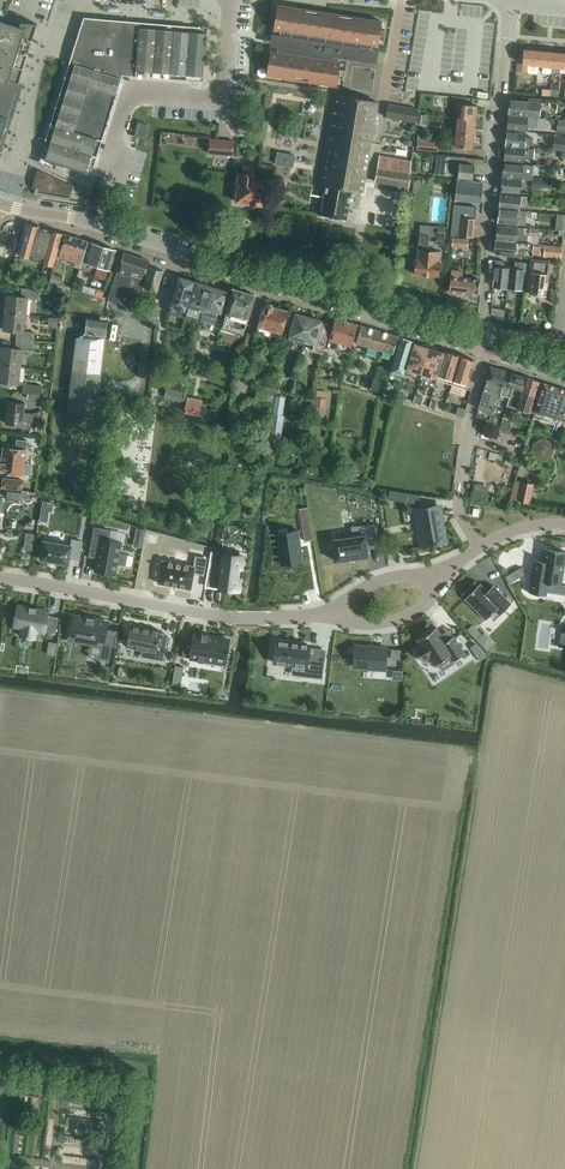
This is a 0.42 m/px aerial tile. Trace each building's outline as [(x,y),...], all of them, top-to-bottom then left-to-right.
[(280,31),(277,46),(277,51),(271,50),(270,58),(264,57),(263,66),(269,67),(268,75),(337,85),(339,77),(344,78),(345,69),(340,68),(341,60),(340,60),(340,55),(370,60),(372,45),(378,45),(380,37),(385,38),(386,29),(381,28),(382,20),(278,5),(277,13),(271,12),(270,21),(275,22),(274,30),(280,31)] [(88,23),(139,27),(139,22),(85,17),(71,61),(75,62),(88,23)] [(16,90),(20,78),(37,24),(4,21),(4,22),(0,20),(0,86),(16,90)] [(169,78),(173,30),(157,29),(149,28),(139,27),(88,23),(75,62),(56,122),(50,142),(50,143),(96,156),(103,135),(123,74),(135,75),(153,77),(161,78),(169,78)] [(173,30),(169,78),(178,79),(186,80),(188,59),(189,45),(190,32),(173,30)] [(188,59),(186,80),(203,81),(207,33),(190,32),(189,45),(188,59)] [(529,65),(536,66),(538,51),(524,49),(522,65),(523,65),(522,72),(528,73),(529,65)] [(538,51),(536,66),(552,67),(553,52),(538,51)] [(552,67),(553,67),(552,75),(560,76),(560,68),(564,68),(564,53),(553,52),(552,67)] [(8,118),(16,90),(0,86),(0,115),(8,118)] [(363,192),(378,102),(334,95),(319,183),(326,185),(321,214),(347,219),(352,190),(363,192)] [(458,113),(457,118),(476,120),(477,105),(474,105),(475,97),(457,95),(455,112),(458,113)] [(510,100),(509,114),(540,117),(542,102),(510,100)] [(563,112),(563,117),(564,117),(564,102),(558,101),(557,111),(563,112)] [(419,108),(415,108),(389,103),(387,116),(416,121),(419,108)] [(509,114),(507,129),(527,130),(527,127),(530,127),(537,128),(538,118),(530,117),(530,116),(540,117),(509,114)] [(418,115),(417,123),(425,124),(426,115),(418,115)] [(457,118),(456,132),(474,133),(476,120),(457,118)] [(139,123),(136,133),(135,136),(147,139),(150,126),(139,123)] [(507,131),(506,145),(525,147),(525,146),(533,147),(533,138),(526,137),(526,133),(507,131)] [(474,133),(456,132),(454,146),(473,148),(474,133)] [(564,150),(564,138),(556,137),(555,149),(564,150)] [(232,156),(232,153),(234,141),(210,139),(208,154),(232,156)] [(418,141),(417,149),(430,151),(431,143),(426,142),(418,141)] [(50,143),(45,160),(90,174),(96,157),(50,143)] [(506,145),(504,160),(524,162),(524,158),(533,159),(534,149),(525,148),(525,147),(506,145)] [(279,151),(276,164),(294,167),(297,154),(279,151)] [(380,155),(378,168),(375,182),(407,187),(412,160),(380,155)] [(504,163),(502,177),(525,179),(525,176),(522,176),(523,170),(530,170),(531,165),(504,163)] [(459,164),(458,178),(473,179),(475,165),(459,164)] [(267,198),(268,189),(263,189),(264,182),(253,180),(255,168),(242,167),(242,174),(239,174),(236,202),(251,203),(254,205),(259,206),(260,204),(262,204),(263,197),(267,198)] [(36,189),(34,194),(44,196),(46,196),(69,200),(73,187),(73,185),(59,179),(52,176),(41,171),(36,189)] [(278,177),(276,186),(279,187),(285,188),(286,178),(278,177)] [(502,177),(501,191),(521,193),(521,189),(523,190),(525,179),(502,177)] [(454,199),(478,202),(480,202),(483,183),(457,180),(454,199)] [(532,187),(542,188),(550,188),(550,181),(543,181),(532,180),(532,187)] [(501,194),(499,209),(527,211),(520,210),(520,204),(527,205),(528,197),(501,194)] [(451,235),(468,237),(474,238),(477,207),(454,205),(451,235)] [(499,209),(498,223),(526,225),(527,211),(499,209)] [(19,254),(19,255),(31,258),(31,256),(43,259),(42,262),(44,263),(53,266),(63,233),(55,231),(51,230),(51,231),(39,228),(39,227),(30,224),(28,224),(27,227),(19,254)] [(497,225),(496,239),(523,242),(525,228),(497,225)] [(525,228),(523,242),(527,242),(528,235),(538,236),(539,228),(529,227),(528,228),(525,228)] [(80,268),(88,241),(66,234),(59,258),(75,262),(74,267),(80,268)] [(418,249),(417,259),(415,259),(414,274),(439,276),(441,261),(439,261),(440,251),(427,250),(429,235),(420,234),(418,249)] [(467,247),(467,245),(468,240),(453,238),(452,246),(467,247)] [(495,254),(497,254),(522,256),(523,251),(526,251),(527,249),(529,249),(530,243),(527,242),(523,242),(496,239),(495,254)] [(84,262),(96,266),(102,245),(91,242),(84,262)] [(532,250),(532,251),(532,255),(541,256),(541,251),(544,252),(544,256),(561,257),(562,246),(559,246),(559,245),(555,245),(533,243),(532,250)] [(102,245),(96,266),(110,270),(116,250),(104,245),(102,245)] [(108,299),(122,303),(135,307),(137,299),(140,291),(150,261),(124,253),(118,271),(116,275),(108,299)] [(546,295),(550,261),(531,259),(529,274),(532,275),(529,293),(531,293),(533,295),(537,296),(539,294),(546,295)] [(496,260),(493,287),(507,288),(509,268),(504,267),(504,260),(496,260)] [(509,268),(507,288),(522,290),(524,271),(526,272),(527,262),(515,261),(514,268),(509,268)] [(150,267),(142,292),(140,291),(137,299),(147,302),(148,296),(151,289),(157,291),(163,271),(150,267)] [(450,292),(478,295),(480,279),(461,277),(462,271),(452,270),(450,292)] [(51,279),(50,282),(59,285),(60,282),(62,276),(53,273),(51,279)] [(179,277),(170,306),(171,306),(184,310),(185,310),(194,282),(191,281),(191,279),(183,277),(183,279),(179,277)] [(196,283),(191,302),(187,314),(201,318),(204,310),(211,286),(198,282),(197,284),(196,283)] [(81,291),(88,293),(90,287),(83,285),(81,291)] [(211,286),(204,310),(209,311),(209,313),(217,316),(218,311),(220,311),(226,292),(224,292),(225,290),(211,286)] [(90,287),(88,293),(95,295),(97,289),(90,287)] [(7,295),(5,312),(6,312),(27,314),(29,298),(38,299),(39,290),(22,288),(21,296),(7,295)] [(249,318),(256,295),(233,288),(221,328),(243,335),(248,318),(249,318)] [(264,304),(258,326),(259,327),(271,330),(281,333),(282,333),(288,311),(273,306),(272,304),(268,303),(266,304),(264,304)] [(506,310),(505,318),(513,319),(514,311),(506,310)] [(17,331),(16,339),(34,341),(35,332),(25,331),(27,314),(6,312),(5,312),(3,330),(17,331)] [(296,313),(289,336),(290,336),(289,339),(295,341),(296,342),(304,344),(304,341),(305,341),(312,317),(310,317),(309,315),(305,313),(302,315),(296,313)] [(523,316),(521,322),(535,326),(537,320),(533,319),(527,317),(523,316)] [(76,338),(67,411),(97,415),(108,319),(87,317),(85,333),(76,338)] [(312,317),(305,341),(314,344),(312,349),(322,352),(331,324),(321,321),(322,320),(312,317)] [(349,354),(358,324),(336,318),(329,340),(338,343),(336,350),(349,354)] [(361,325),(356,343),(361,345),(378,350),(390,353),(393,354),(398,336),(361,325)] [(403,376),(414,342),(401,338),(389,375),(401,379),(402,376),(403,376)] [(0,361),(0,363),(21,366),(23,349),(33,350),(34,341),(16,339),(15,348),(2,346),(0,361)] [(414,344),(407,369),(422,373),(424,367),(430,346),(427,346),(426,347),(414,344)] [(422,373),(419,382),(434,387),(438,374),(439,373),(445,353),(444,353),(433,349),(434,347),(431,347),(430,346),(424,367),(422,373)] [(439,373),(438,374),(453,379),(460,355),(457,354),(452,353),(445,351),(445,353),(439,373)] [(453,379),(451,384),(452,384),(467,388),(469,383),(476,360),(461,356),(461,355),(460,355),(453,379)] [(20,384),(21,366),(0,363),(0,381),(20,384)] [(388,369),(378,366),(375,376),(385,380),(388,369)] [(484,388),(478,412),(481,413),(482,410),(492,413),(493,409),(496,399),(497,398),(499,399),(503,385),(508,387),(512,372),(491,366),(484,388)] [(503,385),(499,399),(502,400),(504,394),(509,396),(510,396),(510,395),(519,397),(526,377),(512,372),(508,387),(503,385)] [(510,396),(509,396),(507,406),(516,409),(517,408),(534,413),(534,411),(540,396),(543,383),(542,383),(540,382),(526,377),(519,397),(510,395),(510,396)] [(23,383),(22,393),(28,393),(40,394),(41,385),(23,383)] [(534,413),(534,416),(534,417),(535,418),(536,419),(537,420),(539,420),(541,420),(542,420),(545,418),(545,417),(549,418),(550,415),(562,419),(562,418),(564,409),(564,390),(543,383),(540,396),(534,411),(534,413)] [(258,384),(255,399),(272,402),(275,388),(258,384)] [(164,398),(182,402),(184,392),(167,388),(164,398)] [(317,390),(316,397),(326,398),(327,391),(317,390)] [(316,397),(315,407),(325,408),(326,398),(316,397)] [(186,400),(184,413),(200,416),(203,404),(186,400)] [(273,414),(270,437),(281,439),(284,416),(283,415),(285,402),(274,400),(274,401),(272,414),(273,414)] [(432,400),(429,407),(435,409),(438,402),(432,400)] [(6,423),(23,425),(24,420),(33,421),(34,412),(25,411),(26,404),(9,402),(6,423)] [(456,414),(464,417),(466,409),(459,407),(456,414)] [(211,408),(209,415),(217,417),(219,409),(211,408)] [(491,416),(488,425),(496,427),(498,418),(491,416)] [(37,421),(36,430),(43,431),(44,421),(37,421)] [(502,421),(500,429),(509,431),(511,423),(502,421)] [(1,462),(0,463),(0,470),(0,471),(23,474),(24,464),(25,456),(27,440),(17,439),(16,449),(3,447),(1,462)] [(2,488),(23,490),(24,480),(3,478),(2,488)] [(535,484),(521,481),(517,500),(531,503),(535,484)] [(475,484),(473,498),(480,499),(482,485),(482,484),(475,483),(475,484)] [(387,488),(385,499),(400,501),(401,491),(387,488)] [(43,501),(42,510),(50,512),(53,512),(55,503),(54,503),(43,501)] [(441,503),(414,508),(421,547),(448,542),(441,503)] [(25,528),(34,529),(35,520),(30,519),(30,523),(26,523),(25,528)] [(353,536),(333,538),(336,561),(369,557),(367,544),(376,543),(374,523),(352,526),(353,536)] [(93,536),(89,556),(97,557),(94,571),(116,575),(118,564),(126,566),(128,554),(120,553),(122,542),(110,539),(111,529),(94,526),(93,536)] [(136,530),(133,546),(142,548),(144,533),(145,530),(137,528),(136,530)] [(298,530),(277,534),(282,564),(303,560),(298,530)] [(27,533),(26,543),(33,543),(34,533),(27,533)] [(43,539),(40,560),(69,564),(70,557),(80,559),(82,540),(72,538),(72,543),(43,539)] [(529,592),(546,594),(548,582),(562,585),(564,564),(564,552),(545,548),(543,561),(534,560),(529,592)] [(210,557),(208,574),(217,576),(215,588),(239,591),(241,578),(237,578),(238,570),(242,570),(244,556),(220,553),(219,558),(210,557)] [(158,562),(155,574),(159,575),(158,582),(190,589),(193,572),(203,574),(204,568),(206,558),(196,556),(194,566),(162,560),(162,563),(158,562)] [(521,567),(505,576),(509,583),(525,574),(521,567)] [(481,583),(466,598),(486,618),(495,609),(499,613),(511,602),(494,585),(488,590),(481,583)] [(17,603),(13,626),(21,628),(19,635),(36,638),(38,631),(45,632),(46,631),(56,632),(58,617),(48,615),(49,609),(17,603)] [(70,632),(69,636),(76,637),(77,633),(99,637),(99,641),(105,642),(106,638),(109,621),(73,614),(70,631),(70,632)] [(473,624),(468,629),(476,639),(482,634),(473,624)] [(130,626),(127,646),(156,650),(155,658),(163,659),(167,635),(160,634),(160,631),(130,626)] [(421,645),(415,649),(423,662),(429,657),(434,664),(437,662),(449,654),(454,660),(465,652),(454,635),(453,636),(446,641),(442,634),(437,627),(418,640),(421,645)] [(185,637),(183,655),(190,656),(189,659),(227,664),(231,638),(193,632),(192,638),(185,637)] [(275,640),(273,662),(293,664),(292,674),(322,677),(325,649),(311,648),(311,644),(275,640)] [(102,643),(99,658),(109,660),(112,645),(102,643)] [(476,643),(471,647),(480,660),(487,655),(476,643)] [(387,646),(354,644),(353,667),(386,669),(387,646)] [(392,649),(391,658),(400,659),(401,649),(392,649)] [(175,666),(173,675),(182,676),(184,667),(175,665),(175,666)]
